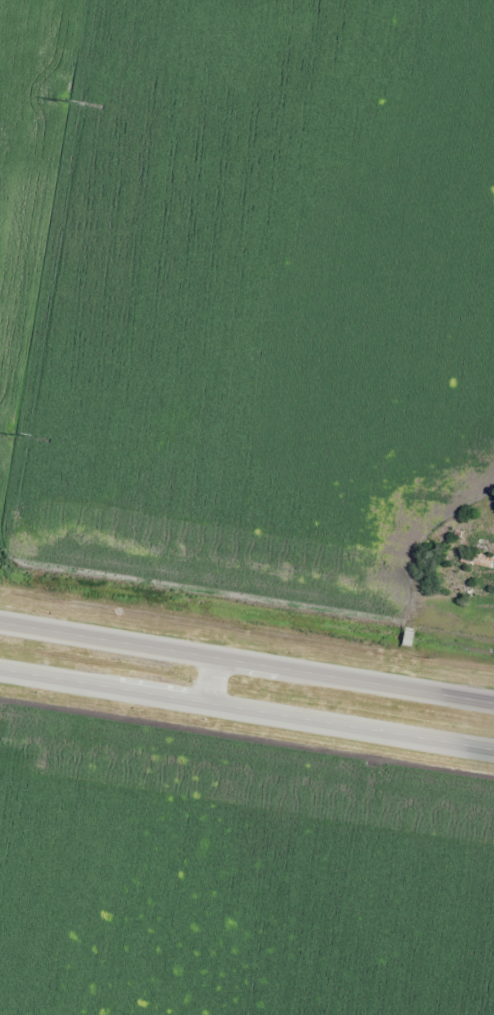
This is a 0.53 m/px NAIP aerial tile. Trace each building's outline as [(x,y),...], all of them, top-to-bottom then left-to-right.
[(493,570),(493,557),(467,550),(464,562),(493,570)] [(320,823),(321,819),(312,815),(310,820),(320,823)]
